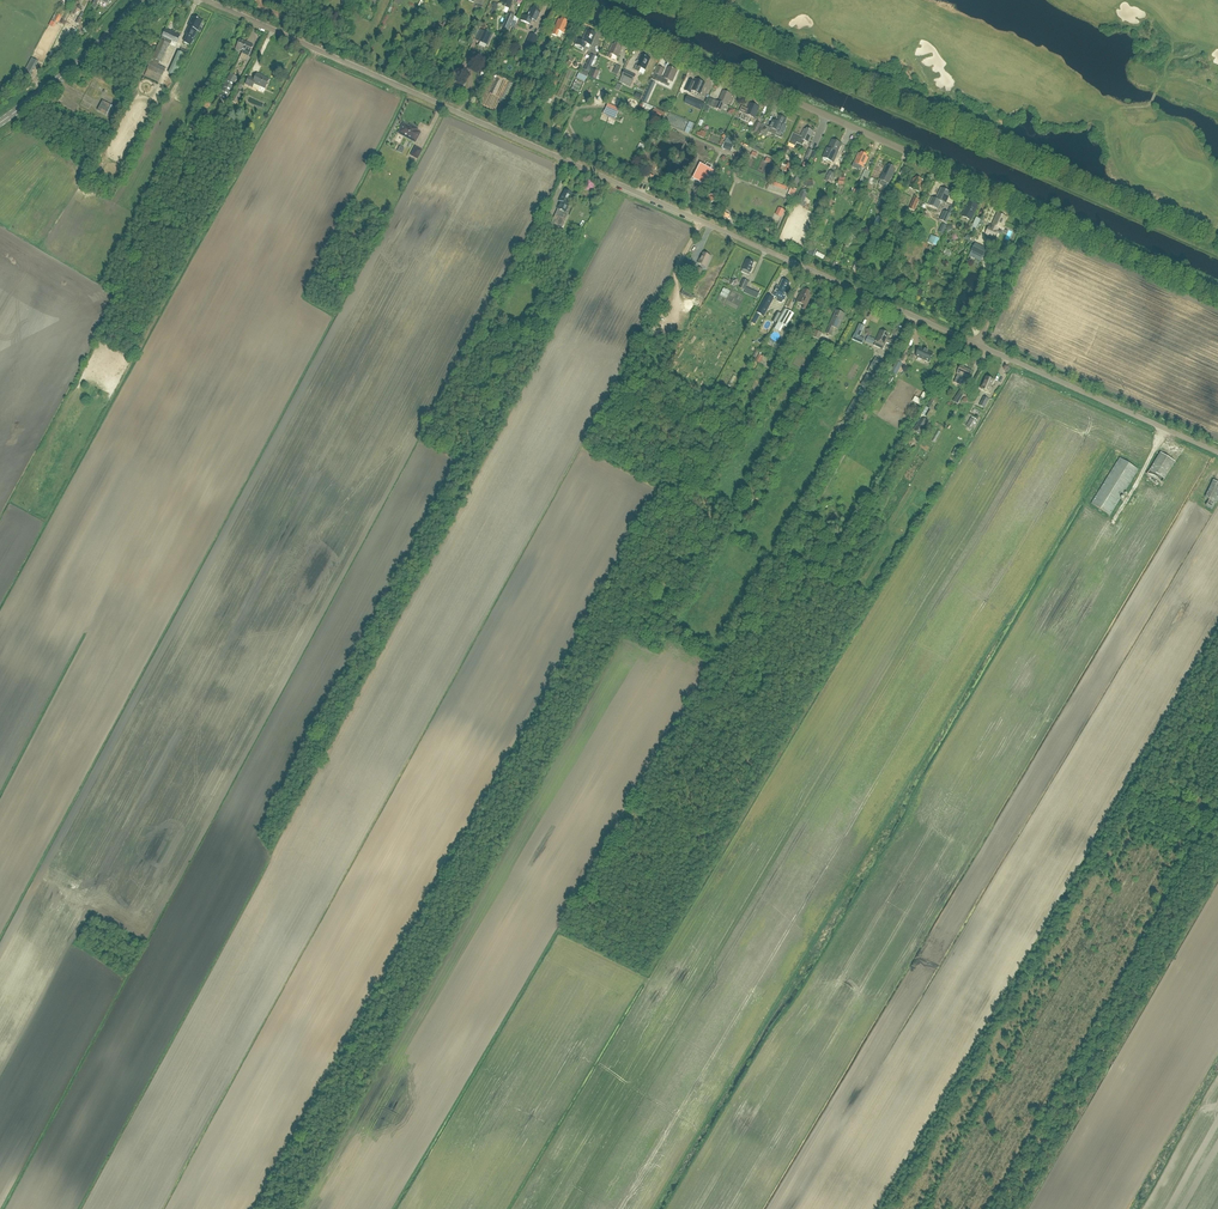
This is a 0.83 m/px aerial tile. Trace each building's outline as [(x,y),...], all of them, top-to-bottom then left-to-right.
[(500,5),(509,9),(513,0),(502,0),(500,5)] [(539,9),(534,7),(533,9),(531,8),(527,17),(523,15),(521,20),(530,24),(532,19),(536,21),(540,12),(538,11),(539,9)] [(58,23),(62,16),(57,14),(54,21),(58,23)] [(508,31),(514,16),(508,14),(502,28),(508,31)] [(183,44),(186,45),(186,44),(190,45),(196,30),(198,31),(202,21),(192,17),(188,27),(189,27),(186,34),(187,35),(184,43),(183,44)] [(566,21),(561,19),(560,21),(558,20),(552,34),(556,36),(559,31),(564,34),(568,24),(565,23),(566,21)] [(441,37),(445,27),(437,23),(432,34),(441,37)] [(177,44),(180,35),(165,29),(162,37),(177,44)] [(577,39),(575,44),(575,45),(574,48),(582,51),(584,48),(584,49),(586,44),(591,46),(596,34),(587,30),(582,41),(577,39)] [(480,42),(488,46),(492,37),(487,34),(482,31),(478,40),(481,41),(480,42)] [(72,43),(75,46),(82,40),(76,34),(72,43)] [(524,49),(530,52),(537,37),(530,34),(524,49)] [(161,63),(169,44),(161,40),(152,59),(161,63)] [(243,51),(246,43),(239,40),(235,50),(239,52),(240,50),(243,51)] [(246,43),(243,51),(245,53),(244,55),(248,56),(253,46),(246,43)] [(621,46),(616,43),(615,45),(613,44),(607,57),(611,59),(612,55),(618,58),(622,48),(620,47),(621,46)] [(175,77),(185,55),(178,52),(168,74),(175,77)] [(646,70),(651,59),(641,54),(636,66),(634,70),(639,72),(641,68),(646,70)] [(589,72),(592,66),(591,66),(595,57),(590,55),(586,64),(587,64),(583,73),(579,72),(578,74),(576,78),(584,82),(587,77),(589,72)] [(162,76),(166,68),(150,61),(147,69),(144,75),(159,82),(161,76),(162,76)] [(618,76),(621,68),(617,65),(613,73),(618,76)] [(673,82),(678,72),(678,71),(668,67),(664,78),(662,77),(665,70),(658,67),(653,79),(667,85),(669,80),(673,82)] [(593,70),(589,77),(596,80),(599,73),(593,70)] [(630,88),(633,82),(636,76),(625,71),(622,77),(620,82),(630,88)] [(265,88),(269,80),(261,76),(262,75),(257,73),(254,79),(249,77),(245,84),(253,88),(255,84),(260,87),(259,90),(263,92),(265,88)] [(218,99),(225,103),(237,78),(230,74),(218,99)] [(690,80),(685,90),(691,93),(692,91),(700,94),(705,85),(702,84),(703,82),(696,79),(694,82),(690,80)] [(236,104),(242,93),(238,91),(232,101),(236,104)] [(711,107),(720,111),(723,112),(725,106),(727,107),(733,95),(723,91),(718,102),(714,100),(711,107)] [(694,100),(690,107),(701,112),(704,104),(694,100)] [(109,117),(114,107),(103,101),(97,110),(109,117)] [(755,119),(759,109),(757,108),(758,107),(750,103),(748,110),(742,107),(740,112),(743,113),(740,119),(748,123),(751,117),(755,119)] [(606,108),(603,115),(615,120),(618,112),(619,111),(619,110),(607,104),(607,106),(606,108)] [(667,114),(655,109),(652,116),(664,122),(667,114)] [(764,125),(764,126),(760,134),(766,137),(768,133),(775,135),(776,131),(783,134),(787,127),(784,126),(786,121),(784,120),(785,119),(778,115),(775,122),(773,121),(770,128),(764,125)] [(685,133),(689,134),(693,124),(690,122),(685,133)] [(759,136),(760,134),(764,126),(757,122),(752,133),(759,136)] [(411,129),(404,125),(399,133),(415,142),(419,133),(416,131),(417,130),(412,127),(411,129)] [(814,132),(807,129),(806,130),(804,129),(801,137),(793,134),(791,141),(803,146),(805,141),(809,143),(814,132)] [(722,149),(732,152),(735,141),(726,138),(722,149)] [(833,163),(837,155),(841,146),(839,145),(840,143),(835,141),(832,140),(832,142),(828,151),(826,150),(823,158),(829,161),(833,163)] [(417,160),(422,151),(415,147),(410,156),(417,160)] [(812,164),(817,153),(809,150),(806,156),(810,158),(808,162),(812,164)] [(858,173),(859,170),(861,166),(864,168),(868,158),(866,157),(867,155),(862,153),(861,155),(859,154),(855,163),(854,163),(852,167),(853,167),(852,170),(858,173)] [(711,169),(708,168),(701,164),(693,179),(703,184),(711,169)] [(894,168),(889,165),(888,167),(886,166),(879,180),(881,180),(879,185),(885,188),(887,184),(888,184),(891,180),(896,170),(894,169),(894,168)] [(863,189),(870,173),(865,171),(858,187),(863,189)] [(825,181),(831,184),(836,175),(830,172),(825,181)] [(922,180),(917,178),(916,179),(914,179),(910,188),(919,192),(923,182),(921,182),(922,180)] [(946,204),(951,193),(941,188),(937,199),(933,198),(930,205),(938,209),(941,202),(946,204)] [(555,216),(552,223),(562,227),(565,220),(568,214),(566,213),(569,206),(567,205),(572,194),(565,191),(563,196),(562,195),(559,202),(560,202),(557,209),(564,212),(562,219),(555,216)] [(802,206),(807,194),(801,192),(796,204),(802,206)] [(888,206),(892,199),(883,195),(880,202),(888,206)] [(915,212),(917,208),(919,202),(920,201),(914,198),(909,209),(915,212)] [(976,204),(971,202),(970,204),(968,203),(962,217),(971,221),(977,207),(975,206),(976,204)] [(947,224),(951,215),(944,211),(940,221),(947,224)] [(1002,229),(1007,218),(997,213),(991,227),(990,227),(985,236),(994,241),(999,228),(1002,229)] [(976,231),(981,219),(976,218),(971,229),(976,231)] [(936,247),(939,239),(931,235),(927,242),(936,247)] [(982,258),(985,253),(987,249),(975,243),(971,252),(982,258)] [(814,256),(817,249),(811,246),(808,254),(814,256)] [(706,267),(711,257),(704,253),(702,258),(701,258),(698,264),(706,267)] [(752,268),(754,263),(747,260),(742,272),(749,275),(752,268)] [(744,291),(748,282),(743,279),(739,288),(744,291)] [(786,291),(790,283),(784,280),(780,288),(778,287),(774,296),(778,298),(777,300),(778,301),(781,303),(782,302),(783,300),(784,301),(789,292),(786,291)] [(691,294),(694,290),(685,286),(683,290),(691,294)] [(806,310),(812,296),(810,295),(811,293),(804,289),(800,298),(799,298),(797,302),(804,305),(802,308),(806,310)] [(682,291),(681,294),(692,299),(693,296),(682,291)] [(764,317),(774,299),(767,295),(757,313),(764,317)] [(787,328),(795,314),(786,309),(778,323),(787,328)] [(838,330),(845,315),(836,311),(826,333),(831,335),(834,328),(838,330)] [(867,343),(863,341),(867,331),(862,329),(858,339),(855,344),(865,348),(867,343)] [(815,330),(812,337),(819,340),(822,333),(815,330)] [(890,344),(893,346),(895,341),(888,338),(889,336),(887,335),(888,334),(881,331),(874,346),(883,350),(886,343),(890,344)] [(920,348),(916,356),(929,362),(933,354),(928,352),(928,351),(925,350),(920,348)] [(969,379),(972,371),(961,366),(957,374),(958,375),(956,378),(967,383),(969,379)] [(868,390),(874,379),(867,375),(861,386),(868,390)] [(989,392),(994,381),(986,377),(981,389),(989,392)] [(958,405),(966,393),(961,389),(953,401),(958,405)] [(985,409),(989,400),(984,397),(979,406),(985,409)] [(919,400),(915,398),(913,401),(922,406),(924,402),(921,400),(919,400)] [(921,435),(929,422),(921,418),(914,430),(921,435)] [(977,422),(971,418),(966,427),(972,430),(977,422)] [(1161,484),(1175,462),(1160,453),(1147,475),(1161,484)] [(1110,515),(1125,492),(1138,470),(1120,458),(1092,504),(1110,515)] [(1217,502),(1217,483),(1213,481),(1205,498),(1209,500),(1206,506),(1213,510),(1216,503),(1217,504),(1217,502)]
